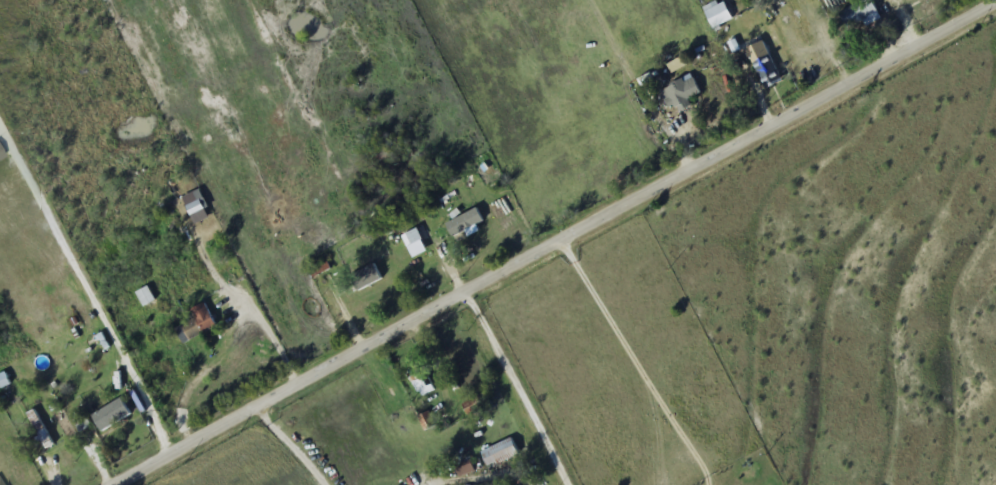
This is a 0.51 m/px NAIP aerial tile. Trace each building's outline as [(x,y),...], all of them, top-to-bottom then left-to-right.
[(840,14),(851,34),(881,17),(871,0),(865,0),(840,14)] [(707,12),(714,29),(733,21),(726,4),(707,12)] [(765,87),(782,78),(770,53),(752,62),(765,87)] [(665,90),(676,114),(691,107),(688,100),(701,94),(693,77),(665,90)] [(183,198),(195,224),(211,217),(200,191),(183,198)] [(491,214),(487,205),(461,215),(446,221),(450,231),(491,214)] [(423,240),(418,231),(408,235),(412,245),(423,240)] [(349,278),(357,293),(382,281),(374,265),(349,278)] [(154,304),(151,289),(140,291),(143,306),(154,304)] [(188,343),(217,326),(205,304),(192,312),(196,319),(180,328),(188,343)] [(436,388),(423,369),(409,379),(422,398),(436,388)] [(102,432),(131,414),(121,398),(93,416),(102,432)] [(36,415),(30,418),(48,449),(54,445),(36,415)] [(6,441),(20,462),(26,459),(11,437),(6,441)] [(519,455),(511,439),(481,452),(489,468),(519,455)]
